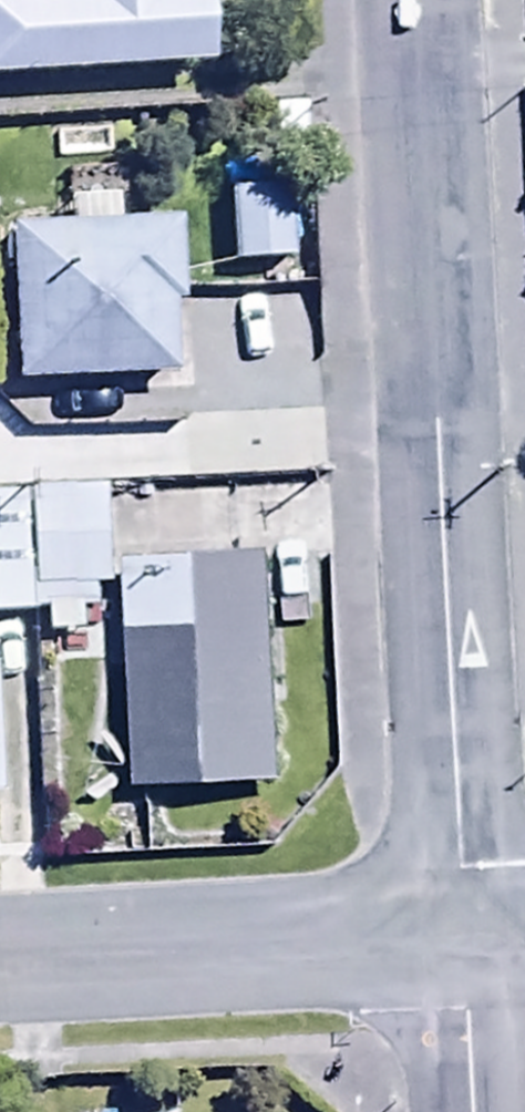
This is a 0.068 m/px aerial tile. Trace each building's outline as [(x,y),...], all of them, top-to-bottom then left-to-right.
[(225,82),(216,0),(0,0),(0,105),(225,82)] [(283,183),(220,186),(224,255),(286,252),(283,183)] [(193,225),(23,234),(32,410),(202,401),(193,225)] [(150,818),(307,810),(293,558),(152,565),(148,496),(0,505),(0,635),(140,627),(150,818)] [(25,830),(14,667),(0,668),(0,832),(25,830)]
